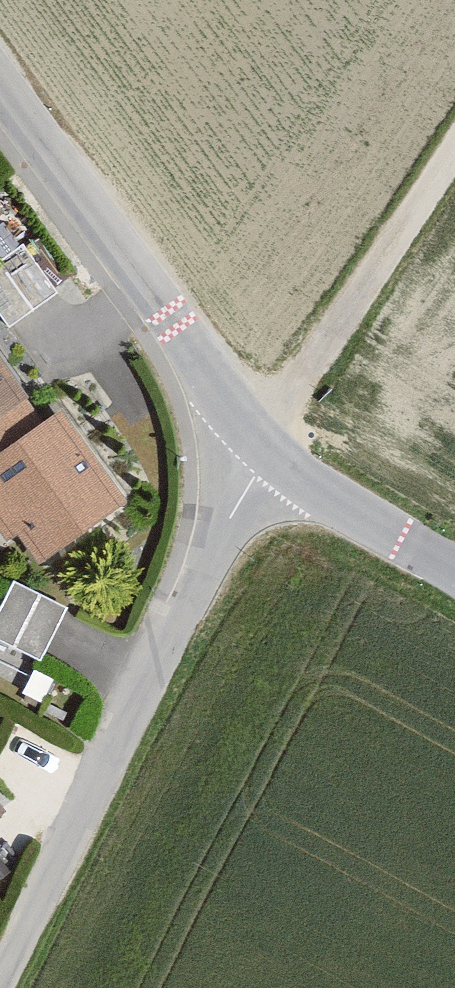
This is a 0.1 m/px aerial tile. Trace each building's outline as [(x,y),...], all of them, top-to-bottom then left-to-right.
[(25,416),(0,377),(0,432),(25,416)] [(0,460),(0,531),(28,570),(119,506),(58,420),(0,460)] [(0,604),(0,639),(46,655),(67,597),(10,577),(0,604)]
